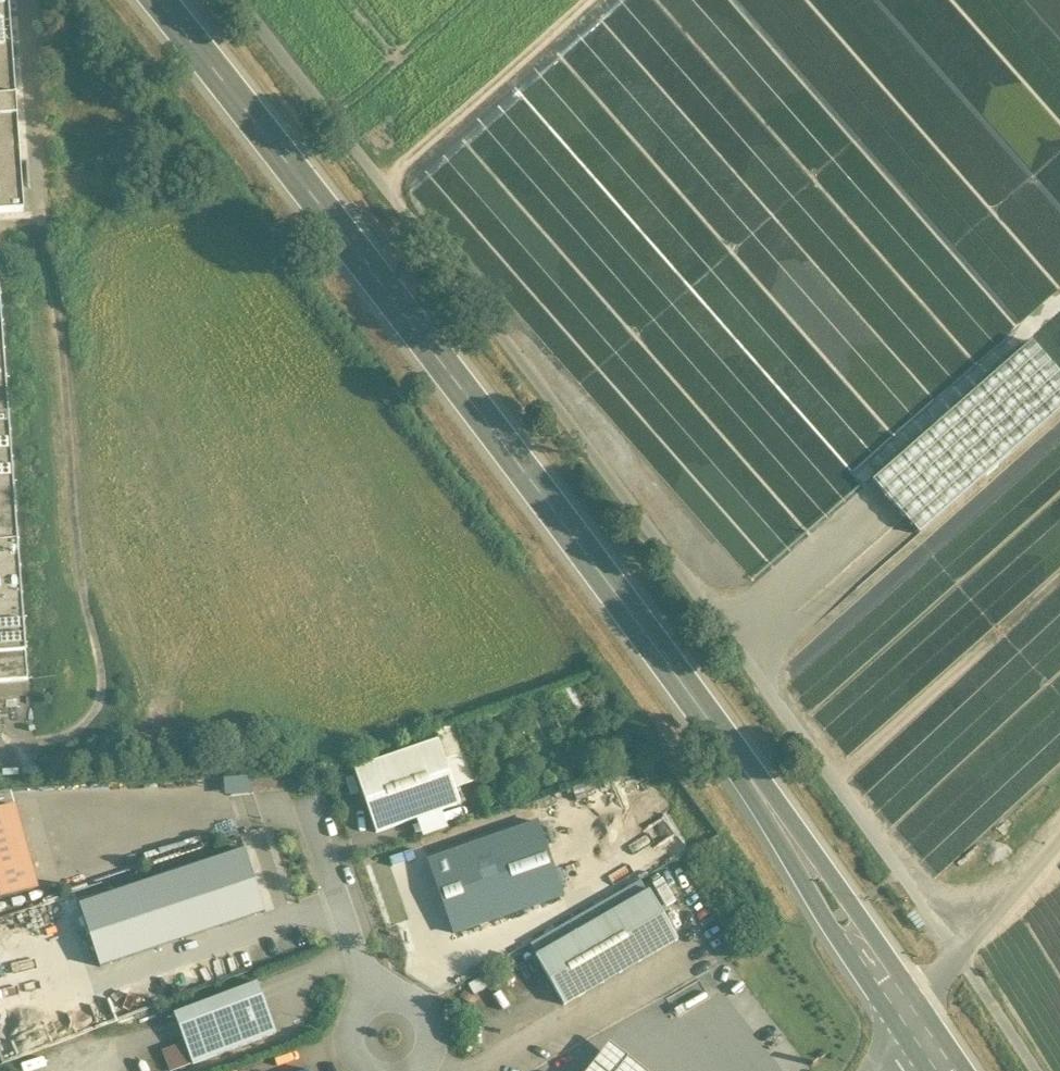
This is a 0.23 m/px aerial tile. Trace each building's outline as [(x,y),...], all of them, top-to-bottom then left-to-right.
[(24,212),(8,1),(0,2),(0,213),(24,212)] [(28,679),(0,297),(0,681),(28,679)] [(872,481),(919,534),(1059,411),(1059,376),(1030,342),(872,481)] [(438,741),(354,770),(376,834),(460,804),(438,741)] [(37,888),(13,807),(0,810),(0,899),(37,888)] [(535,823),(425,859),(451,935),(561,898),(535,823)] [(79,908),(100,966),(264,908),(243,850),(79,908)] [(649,891),(536,956),(564,1006),(678,941),(649,891)] [(257,983),(174,1014),(193,1065),(276,1033),(257,983)] [(611,1042),(588,1070),(647,1070),(611,1042)]
